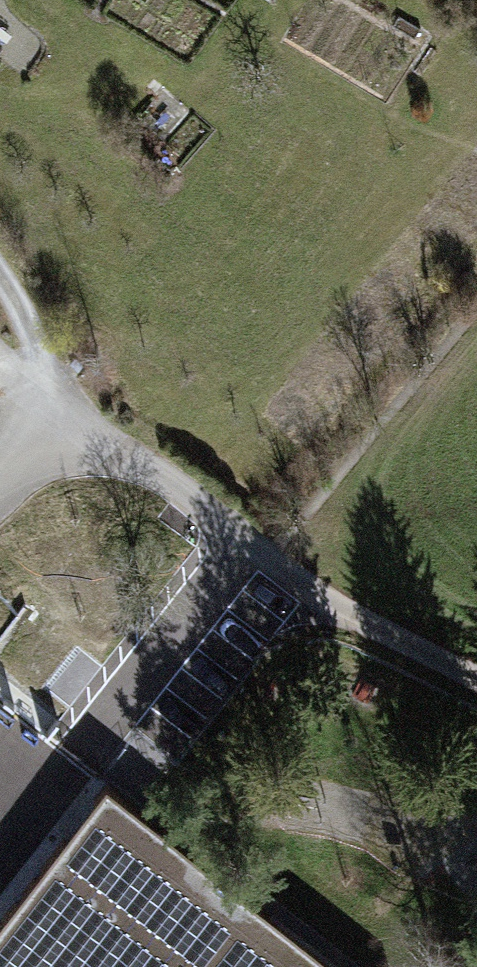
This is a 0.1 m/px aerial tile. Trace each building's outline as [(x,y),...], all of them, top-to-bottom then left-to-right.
[(105,786),(0,920),(0,966),(338,966),(105,786)]
